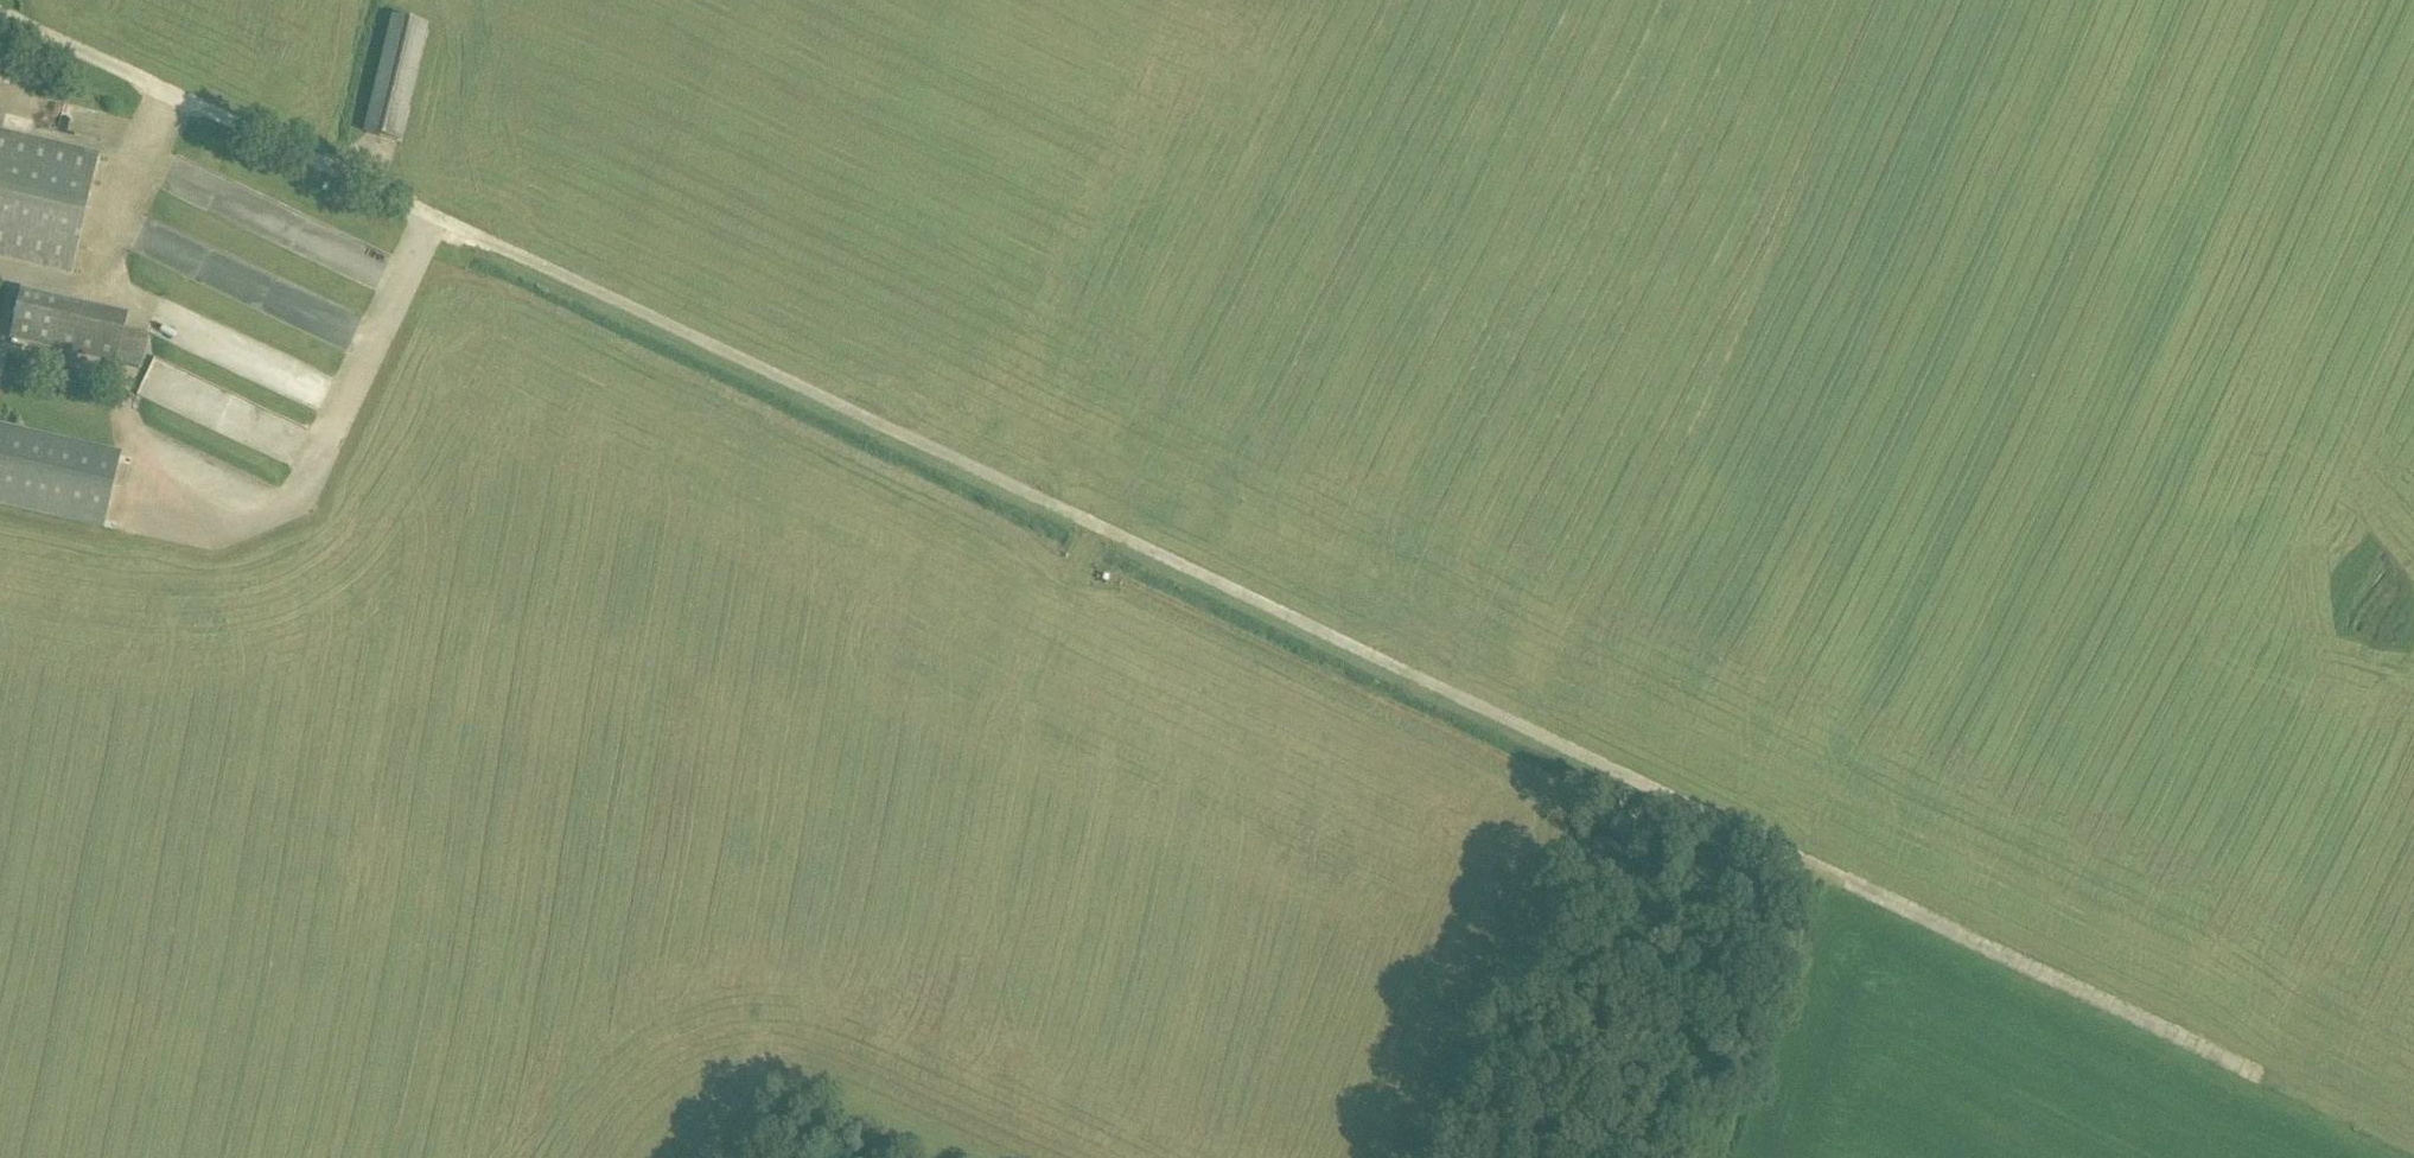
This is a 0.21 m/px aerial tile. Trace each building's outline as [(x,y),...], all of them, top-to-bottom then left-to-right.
[(364,134),(402,143),(429,26),(392,17),(364,134)] [(72,275),(100,154),(0,131),(0,259),(72,275)] [(128,315),(21,290),(10,338),(142,369),(149,336),(124,330),(128,315)] [(103,530),(121,453),(0,425),(0,506),(103,530)]
